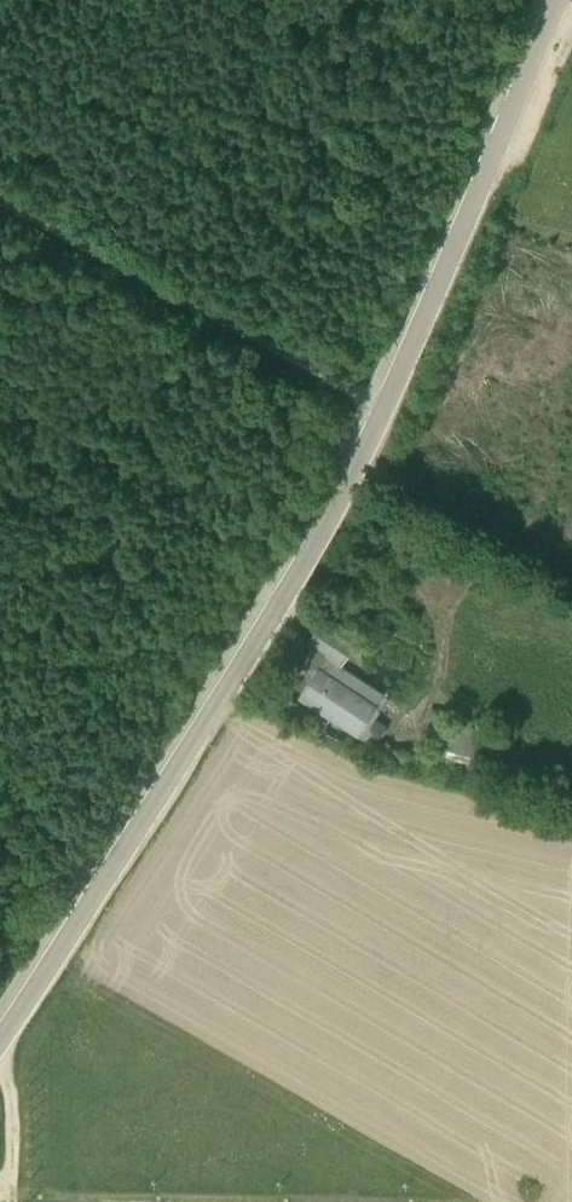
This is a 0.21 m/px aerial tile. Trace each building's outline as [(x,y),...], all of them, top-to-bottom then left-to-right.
[(352,645),(320,624),(307,644),(315,649),(339,665),(352,645)] [(339,665),(315,649),(306,663),(316,670),(317,669),(371,704),(378,693),(338,667),(339,665)] [(371,704),(317,669),(316,670),(298,698),(356,735),(374,706),(371,704)] [(480,759),(481,720),(441,719),(439,758),(480,759)]
